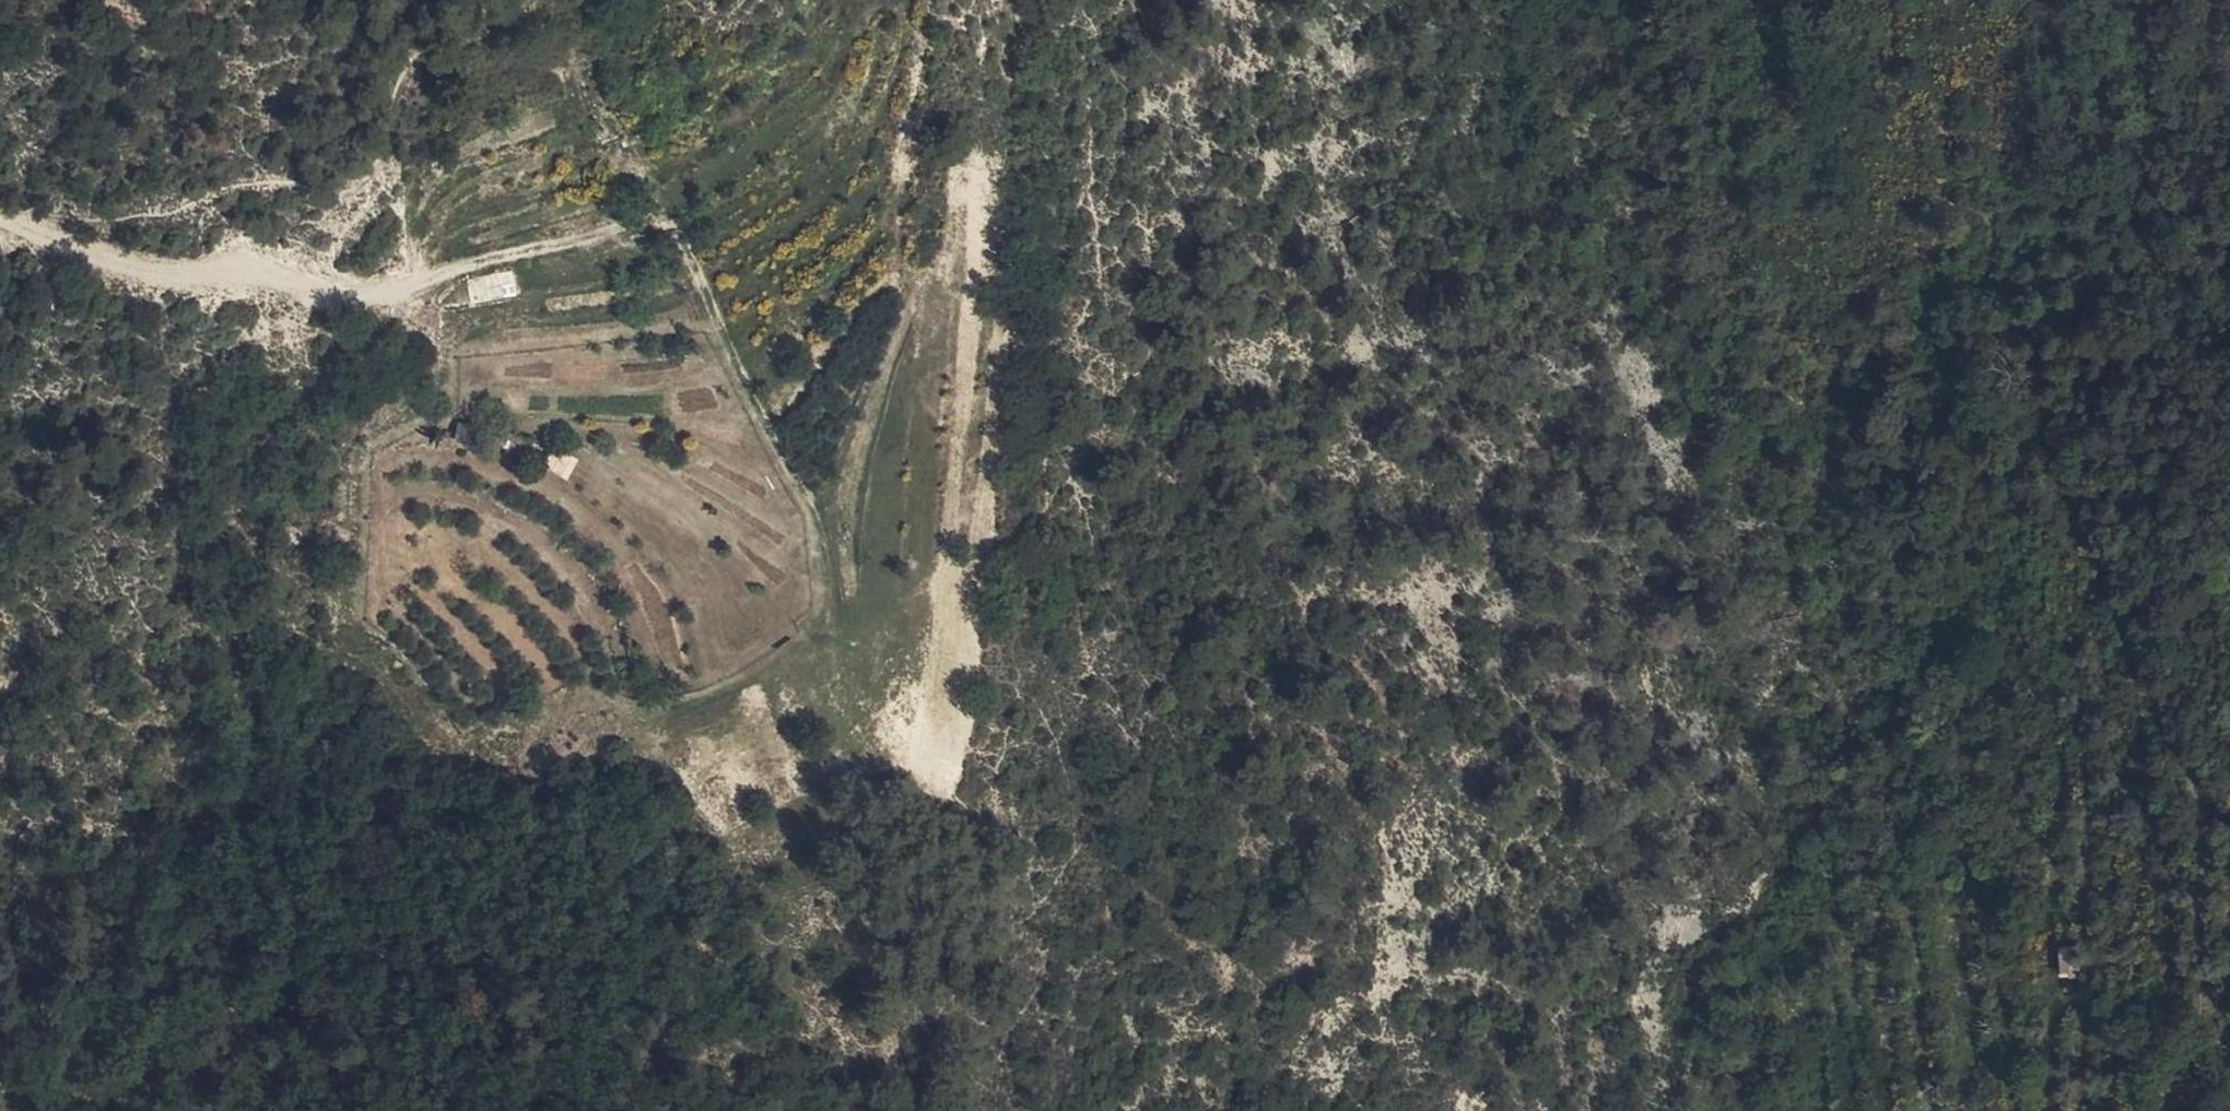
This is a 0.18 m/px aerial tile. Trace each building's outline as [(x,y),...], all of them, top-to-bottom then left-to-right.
[(545,472),(569,478),(575,458),(551,452),(545,472)] [(2036,949),(2039,971),(2082,964),(2079,942),(2036,949)]
